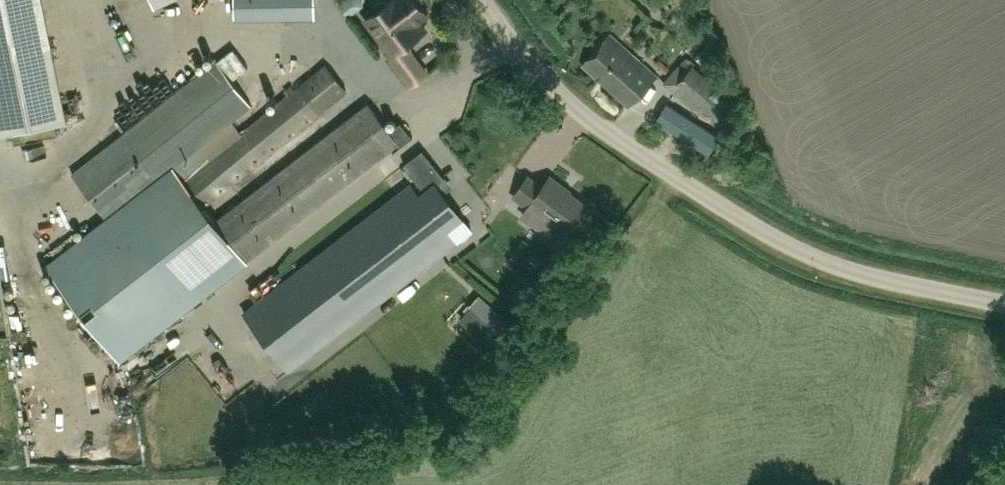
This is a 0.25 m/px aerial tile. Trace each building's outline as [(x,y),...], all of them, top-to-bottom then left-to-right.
[(160,15),(192,0),(153,0),(160,15)] [(316,64),(315,0),(235,0),(236,80),(274,80),(274,64),(316,64)] [(354,16),(368,3),(365,0),(346,0),(342,3),(354,16)] [(410,87),(428,73),(407,45),(427,30),(420,21),(430,13),(422,5),(424,0),(392,0),(366,19),(393,54),(389,58),(410,87)] [(630,106),(658,75),(611,33),(583,64),(630,106)] [(106,217),(156,179),(173,165),(251,105),(217,60),(71,172),(106,217)] [(184,179),(205,207),(347,90),(326,64),(184,179)] [(694,65),(673,88),(694,107),(700,100),(719,117),(738,95),(728,85),(723,90),(694,65)] [(722,135),(670,103),(659,119),(711,152),(722,135)] [(246,260),(392,147),(394,150),(413,136),(402,122),(390,131),(369,104),(217,222),(246,260)] [(242,310),(254,324),(281,359),(291,372),(460,241),(459,240),(472,230),(437,184),(446,177),(423,149),(405,164),(426,191),(408,206),(396,191),(242,310)] [(156,179),(46,264),(121,360),(248,262),(246,260),(217,222),(173,165),(156,179)] [(569,230),(588,205),(563,186),(564,185),(552,175),(544,187),(529,176),(514,196),(530,208),(534,203),(569,230)]
